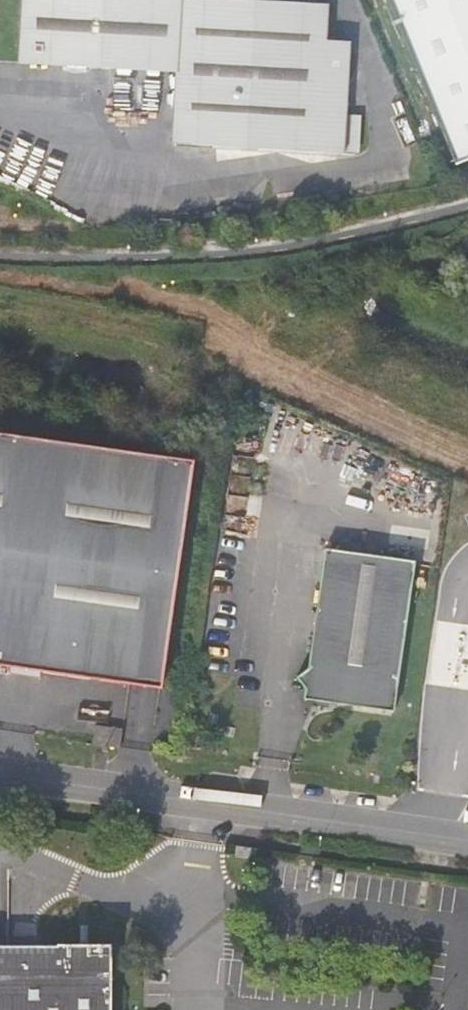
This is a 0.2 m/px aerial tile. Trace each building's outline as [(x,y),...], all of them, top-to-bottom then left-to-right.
[(346,114),(349,41),(327,40),(328,2),(293,0),(20,0),(16,64),(175,74),(172,144),(344,154),(346,114)] [(457,161),(467,157),(467,0),(392,0),(457,161)] [(358,115),(346,114),(344,154),(357,154),(358,115)] [(162,688),(194,460),(0,432),(0,666),(162,688)] [(392,710),(414,560),(324,547),(307,667),(295,676),(304,687),(313,699),(392,710)] [(313,699),(304,687),(303,697),(313,699)] [(93,742),(121,746),(124,727),(96,723),(93,742)] [(243,854),(245,845),(231,842),(229,852),(243,854)] [(0,941),(0,1009),(102,1009),(103,942),(0,941)]
